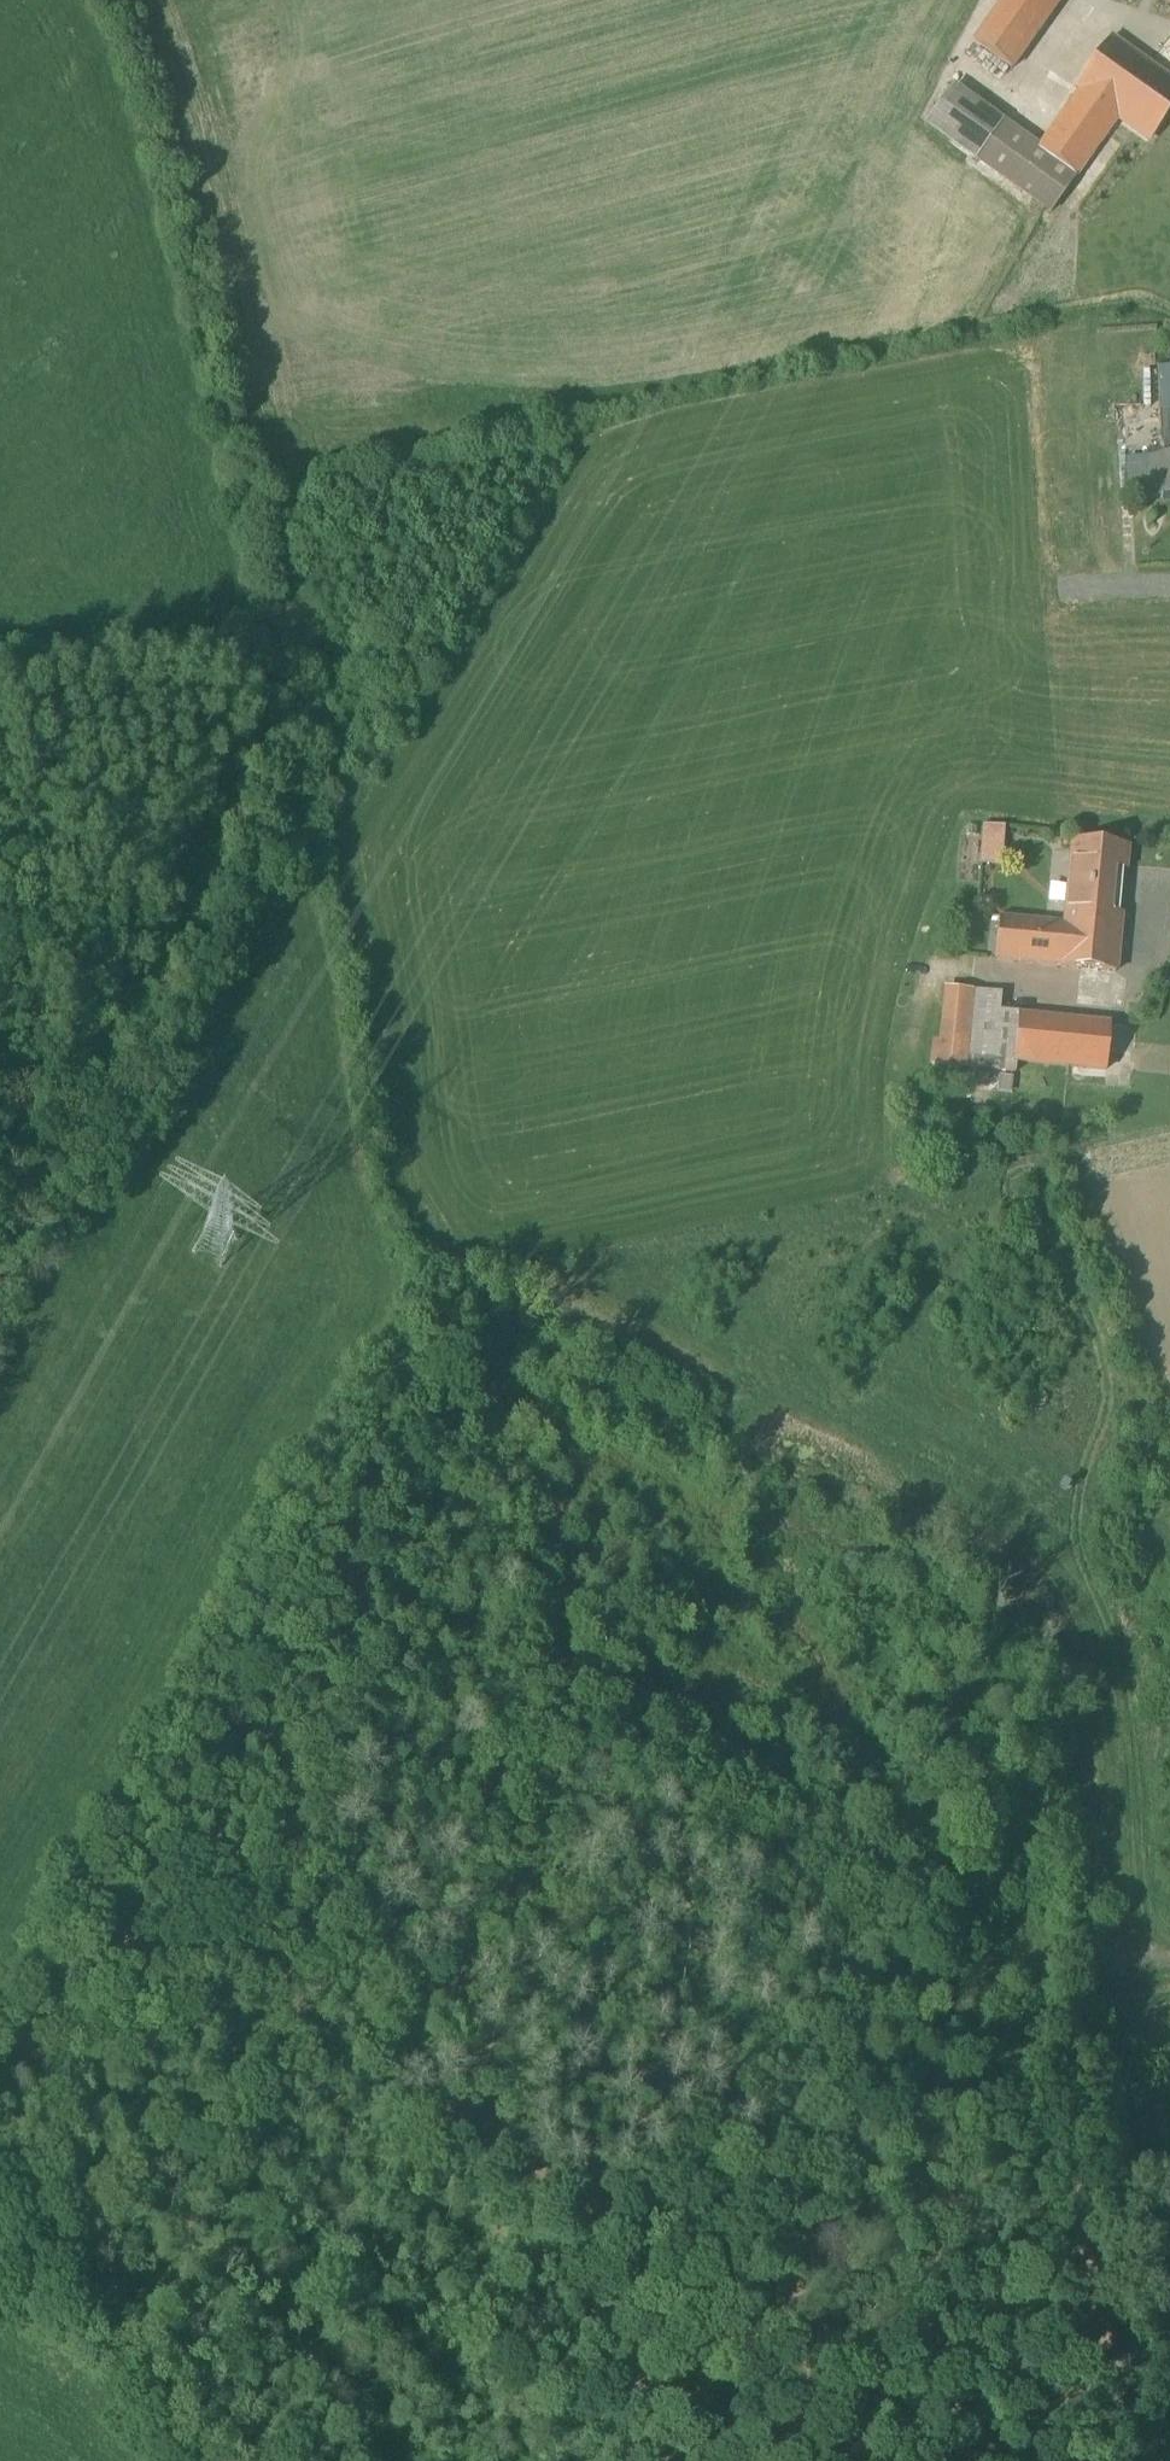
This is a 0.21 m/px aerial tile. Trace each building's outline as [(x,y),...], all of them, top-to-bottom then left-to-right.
[(1009,73),(1065,0),(1000,0),(965,47),(1009,73)] [(1169,167),(1169,64),(1121,33),(1035,148),(953,88),(925,124),(1047,219),(1116,127),(1169,167)] [(1159,352),(1107,354),(1112,456),(1164,454),(1159,352)] [(1127,460),(1129,498),(1169,496),(1169,458),(1127,460)] [(992,914),(988,960),(1114,971),(1125,846),(1066,841),(1059,920),(992,914)] [(1115,1081),(1121,1021),(996,1010),(994,994),(940,989),(933,1065),(1115,1081)]
